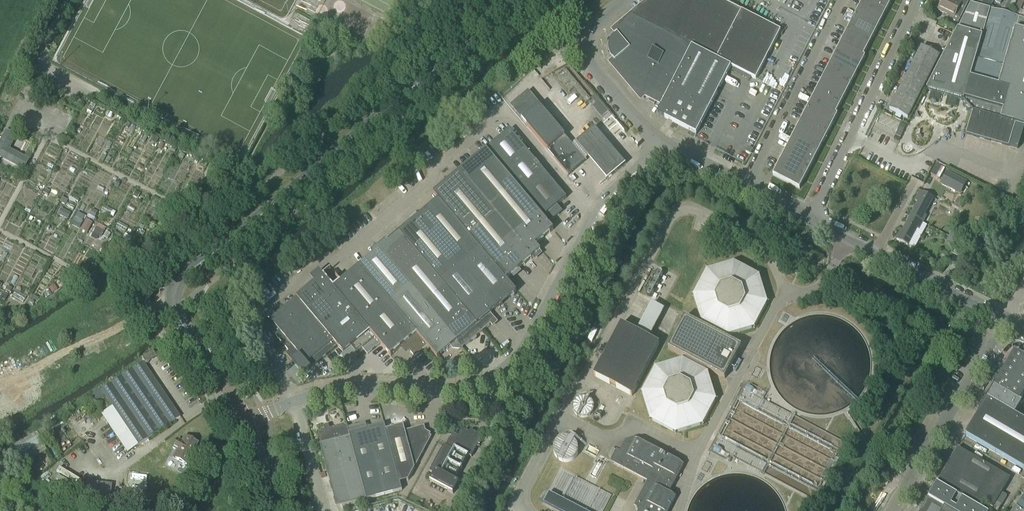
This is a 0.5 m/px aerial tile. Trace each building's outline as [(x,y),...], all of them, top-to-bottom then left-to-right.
[(731,67),(756,80),(781,31),(723,1),(723,0),(652,0),(633,16),(731,67)] [(816,158),(838,115),(836,115),(866,57),(864,56),(893,0),(863,0),(773,176),(800,189),(816,158)] [(968,0),(942,0),(940,5),(941,5),(940,8),(938,11),(946,15),(955,19),(960,21),(962,18),(970,1),(969,1),(968,0)] [(1002,7),(1001,10),(1006,12),(1007,12),(1011,13),(1017,0),(1005,0),(1002,7)] [(1023,2),(1023,0),(1019,0),(1014,12),(1019,14),(1021,10),(1023,2)] [(971,4),(927,91),(964,101),(967,104),(966,108),(969,111),(972,110),(974,112),(968,134),(1009,146),(1016,124),(1023,127),(1023,19),(971,4)] [(697,134),(731,67),(633,16),(615,32),(617,34),(612,39),(610,43),(609,47),(609,51),(610,56),(613,59),(614,61),(612,63),(642,99),(644,97),(649,99),(648,102),(655,106),(656,103),(661,106),(657,114),(697,134)] [(908,119),(909,118),(940,56),(922,47),(890,110),(908,119)] [(557,77),(569,92),(574,88),(586,103),(592,98),(568,68),(557,77)] [(569,176),(586,161),(579,153),(539,106),(540,105),(528,91),(510,106),(569,176)] [(605,123),(612,117),(609,114),(602,120),(605,123)] [(626,166),(595,128),(576,143),(608,181),(626,166)] [(510,130),(486,150),(507,174),(531,155),(510,130)] [(23,170),(28,161),(8,151),(15,137),(6,132),(2,140),(0,138),(0,158),(23,170)] [(506,281),(507,280),(541,251),(536,245),(554,230),(549,224),(507,174),(486,150),(472,162),(434,194),(439,200),(480,249),(506,281)] [(507,174),(549,224),(560,215),(555,208),(567,198),(539,165),(531,155),(507,174)] [(931,175),(940,179),(945,169),(936,164),(931,175)] [(957,188),(962,191),(967,182),(947,172),(941,184),(955,192),(957,188)] [(910,217),(923,223),(927,216),(925,215),(934,199),(920,192),(915,201),(918,203),(910,217)] [(452,256),(460,266),(480,249),(439,200),(423,213),(419,217),(452,256)] [(68,219),(70,212),(59,208),(57,215),(68,219)] [(71,223),(79,227),(84,216),(77,212),(71,223)] [(441,283),(460,266),(452,256),(419,217),(399,233),(441,283)] [(919,230),(923,223),(910,217),(903,231),(900,229),(895,239),(908,246),(917,230),(919,230)] [(952,232),(946,242),(953,245),(958,236),(952,232)] [(446,289),(441,283),(399,233),(380,250),(426,305),(446,289)] [(953,255),(963,260),(969,249),(959,244),(953,255)] [(517,293),(507,280),(506,281),(480,249),(460,266),(484,295),(497,310),(517,293)] [(380,250),(360,266),(428,347),(438,358),(457,342),(458,342),(426,305),(380,250)] [(751,275),(746,272),(740,270),(734,269),(735,262),(734,262),(733,269),(727,269),(722,270),(716,272),(711,275),(707,270),(706,271),(711,276),(707,280),(703,284),(701,290),(700,295),(700,297),(693,296),(693,297),(700,297),(700,303),(701,309),(703,315),(706,320),(700,325),(685,318),(668,349),(683,357),(682,366),(676,366),(670,367),(665,369),(660,373),(655,367),(655,368),(659,373),(655,377),(652,382),(650,388),(648,394),(641,393),(641,394),(648,395),(648,400),(650,406),(652,412),(655,417),(650,421),(650,422),(656,417),(660,421),(665,425),(670,427),(676,428),(675,435),(676,435),(677,428),(683,428),(689,427),(694,425),(699,422),(704,427),(705,426),(700,421),(704,417),(707,412),(710,406),(711,400),(718,401),(718,400),(711,400),(711,394),(710,388),(707,382),(704,377),(711,372),(725,379),(742,347),(727,340),(728,331),(734,331),(740,330),(746,328),(751,324),(755,330),(756,329),(751,324),(755,320),(759,315),(761,309),(762,303),(769,304),(769,303),(762,303),(762,299),(762,295),(761,290),(758,285),(755,280),(761,276),(760,275),(755,280),(751,275)] [(415,357),(428,347),(360,266),(334,288),(340,295),(370,331),(381,344),(391,356),(405,345),(415,357)] [(491,314),(497,310),(484,295),(460,266),(441,283),(446,289),(482,332),(496,320),(491,314)] [(368,355),(381,344),(370,331),(340,295),(334,288),(324,276),(266,324),(289,352),(286,355),(304,376),(307,373),(310,376),(336,353),(333,350),(338,346),(347,357),(354,356),(363,349),(368,355)] [(462,348),(482,332),(446,289),(426,305),(458,342),(457,342),(462,348)] [(1015,352),(966,437),(1023,470),(1023,421),(1015,416),(1022,403),(1020,402),(1023,395),(1023,357),(1023,356),(1015,352)] [(143,363),(111,384),(100,392),(137,446),(180,417),(154,378),(143,363)] [(636,397),(631,407),(640,412),(645,402),(636,397)] [(368,429),(366,423),(349,428),(367,500),(403,491),(401,483),(400,483),(384,425),(368,429)] [(400,483),(401,483),(409,481),(432,437),(427,434),(425,426),(405,432),(404,425),(386,430),(385,424),(384,425),(400,483)] [(367,500),(348,428),(348,425),(317,433),(337,508),(367,500)] [(470,433),(465,431),(461,439),(454,435),(447,448),(444,447),(430,473),(435,476),(431,483),(454,495),(460,484),(456,481),(469,456),(472,458),(478,448),(479,448),(486,435),(480,432),(478,434),(472,431),(470,433)] [(38,435),(6,453),(14,466),(45,448),(38,435)] [(173,449),(178,451),(174,458),(190,467),(196,457),(193,455),(199,445),(185,437),(182,443),(177,441),(173,449)] [(635,439),(626,442),(620,452),(617,451),(611,463),(648,482),(635,507),(641,510),(670,510),(677,498),(669,494),(684,465),(635,439)] [(1008,497),(1002,494),(1011,479),(958,449),(937,484),(981,510),(985,505),(993,510),(996,510),(999,510),(1002,506),(1008,497)] [(981,510),(937,484),(929,499),(949,510),(983,510),(981,510)] [(558,510),(583,510),(549,493),(544,503),(558,510)] [(929,499),(922,510),(949,510),(929,499)]
